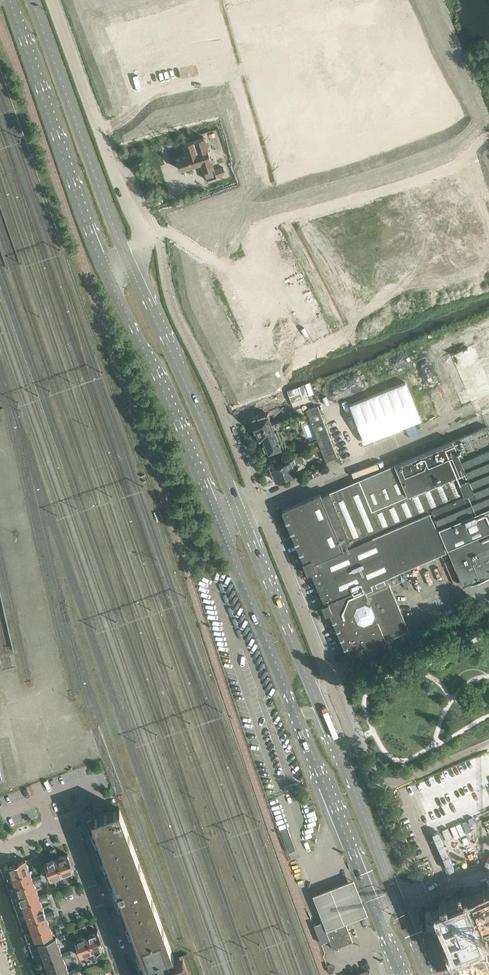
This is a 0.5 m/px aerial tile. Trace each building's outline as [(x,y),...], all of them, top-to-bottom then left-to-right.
[(280,117),(297,109),(293,99),(275,107),(280,117)] [(214,169),(204,137),(184,143),(187,154),(177,158),(180,169),(202,162),(207,180),(226,174),(223,167),(214,169)] [(171,212),(174,219),(181,216),(178,209),(171,212)] [(488,409),(488,336),(444,352),(458,391),(467,388),(476,414),(488,409)] [(318,406),(307,410),(326,461),(337,457),(318,406)] [(254,430),(255,431),(277,423),(277,422),(275,419),(270,421),(269,418),(278,415),(276,410),(258,417),(257,415),(249,418),(252,424),(251,426),(252,429),(254,430)] [(277,423),(255,431),(257,437),(259,436),(261,441),(264,440),(269,453),(284,447),(277,431),(280,430),(281,427),(279,421),(277,422),(277,423)] [(321,496),(334,526),(329,528),(336,543),(340,541),(343,547),(356,541),(360,539),(431,509),(432,511),(435,518),(448,548),(447,549),(463,585),(488,574),(488,433),(486,426),(321,496)] [(302,455),(294,458),(271,468),(273,472),(272,474),(273,478),(275,479),(276,481),(295,473),(292,465),(294,465),(304,461),(302,455)] [(351,655),(372,645),(373,644),(374,645),(385,640),(385,639),(387,639),(407,630),(408,628),(386,577),(446,551),(433,519),(435,518),(432,511),(361,541),(360,539),(356,541),(357,543),(343,549),(343,547),(340,541),(336,543),(329,528),(334,526),(321,496),(322,495),(320,492),(314,494),(313,497),(311,496),(283,507),(287,516),(285,520),(289,521),(291,527),(289,530),(293,531),(296,537),(294,541),(297,542),(300,548),(298,551),(302,552),(304,559),(304,560),(302,561),(307,573),(310,571),(324,604),(321,605),(325,614),(330,613),(330,612),(331,613),(333,618),(333,619),(332,621),(333,621),(335,622),(337,627),(336,628),(336,630),(337,630),(338,630),(341,636),(340,637),(339,638),(341,639),(342,639),(344,645),(344,646),(343,647),(345,648),(346,648),(349,655),(351,655)] [(92,818),(88,820),(89,824),(91,829),(88,830),(89,834),(91,840),(94,839),(96,844),(99,852),(101,857),(98,858),(102,868),(105,867),(106,872),(108,876),(110,881),(107,882),(111,892),(113,898),(117,908),(119,907),(121,912),(124,920),(142,969),(157,963),(159,968),(189,958),(187,952),(174,957),(173,954),(164,930),(162,926),(154,902),(152,898),(141,866),(139,862),(131,838),(129,834),(125,823),(119,807),(92,817),(92,818)] [(280,830),(288,852),(296,850),(288,828),(280,830)] [(59,857),(56,858),(59,867),(71,862),(68,853),(59,857)] [(54,859),(44,862),(48,871),(59,867),(56,858),(54,859)] [(25,859),(17,862),(21,874),(30,871),(25,859)] [(16,863),(8,865),(11,874),(12,877),(21,874),(17,862),(16,863)] [(71,862),(59,867),(62,875),(65,874),(74,871),(71,862)] [(59,867),(48,871),(51,880),(51,879),(60,876),(62,875),(59,867)] [(21,874),(12,877),(13,879),(16,886),(33,880),(32,877),(30,871),(21,874)] [(354,878),(313,894),(327,930),(368,914),(354,878)] [(33,880),(16,886),(19,895),(36,889),(34,882),(33,880)] [(36,889),(19,895),(22,904),(40,898),(39,896),(36,889)] [(438,911),(444,925),(456,920),(460,931),(448,936),(455,951),(452,953),(457,964),(459,969),(462,974),(488,974),(488,966),(488,965),(488,955),(488,951),(483,939),(480,941),(477,934),(471,917),(478,914),(481,922),(485,920),(486,923),(488,921),(488,892),(465,902),(464,900),(449,906),(438,911)] [(40,898),(22,904),(26,913),(43,907),(41,900),(40,898)] [(43,907),(26,913),(29,922),(46,916),(45,914),(43,907)] [(46,916),(29,922),(32,931),(50,925),(47,918),(46,916)] [(326,929),(323,921),(318,923),(314,924),(321,943),(325,941),(328,940),(331,947),(332,946),(333,949),(353,941),(345,921),(342,922),(326,929)] [(50,925),(32,931),(36,941),(53,934),(50,925)] [(89,933),(86,934),(89,943),(101,939),(98,930),(89,933)] [(75,938),(74,939),(78,947),(89,943),(86,934),(84,935),(75,938)] [(56,937),(38,943),(42,953),(59,946),(56,937)] [(101,939),(89,943),(93,952),(95,951),(104,948),(101,939)] [(89,943),(78,947),(81,956),(90,953),(93,952),(89,943)] [(59,946),(42,953),(45,962),(63,955),(62,953),(59,946)] [(63,955),(45,962),(49,971),(66,964),(64,958),(63,955)] [(157,969),(159,974),(196,974),(189,958),(159,968),(157,969)] [(49,971),(50,974),(65,974),(69,973),(69,971),(66,964),(49,971)] [(327,965),(330,973),(333,972),(335,966),(330,964),(327,965)]
